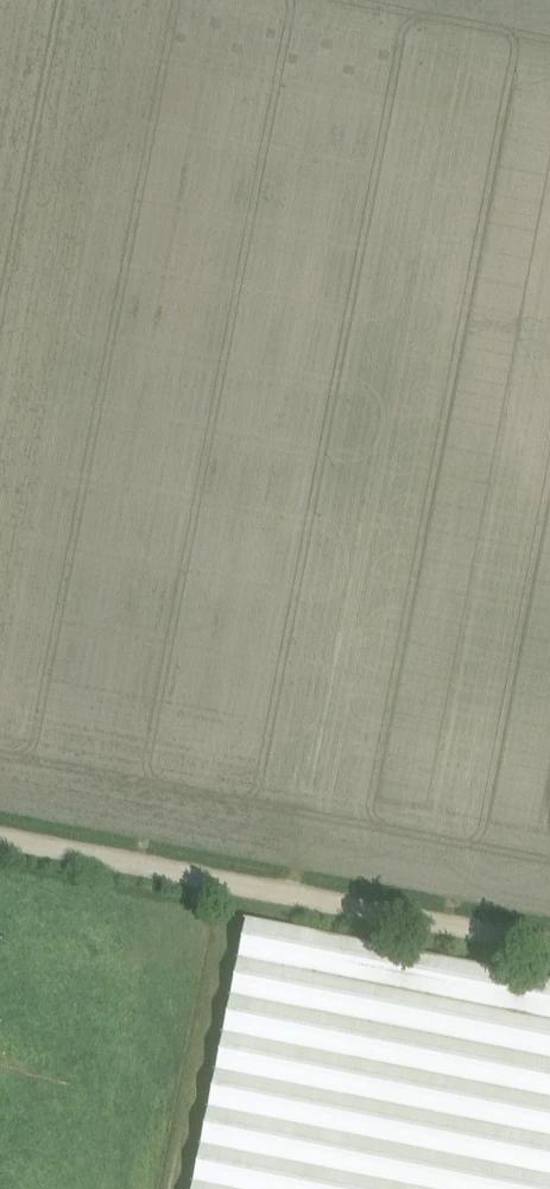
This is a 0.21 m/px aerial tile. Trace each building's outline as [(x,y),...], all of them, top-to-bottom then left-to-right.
[(247,924),(195,1188),(549,1188),(549,986),(247,924)]
